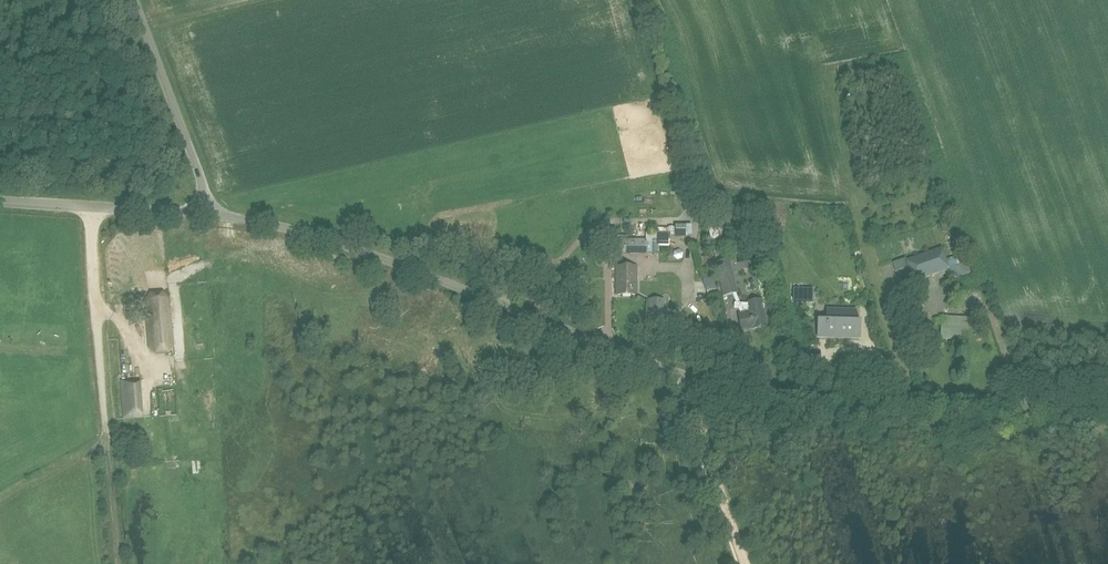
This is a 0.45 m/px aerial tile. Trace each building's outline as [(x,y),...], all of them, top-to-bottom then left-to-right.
[(532,140),(529,131),(518,134),(521,143),(532,140)] [(714,254),(720,252),(722,234),(712,218),(706,219),(714,254)] [(691,226),(674,225),(674,236),(691,236),(691,226)] [(910,255),(941,246),(936,229),(910,237),(912,244),(917,242),(919,247),(908,250),(910,255)] [(646,251),(653,251),(655,251),(655,240),(649,240),(604,240),(603,255),(646,255),(646,251)] [(949,269),(949,268),(942,248),(906,260),(914,281),(949,269)] [(740,303),(736,292),(738,292),(730,258),(716,261),(723,295),(733,293),(737,303),(735,302),(734,307),(739,307),(741,313),(739,313),(742,330),(753,328),(767,325),(764,309),(765,304),(763,304),(762,299),(748,302),(748,303),(740,303)] [(949,269),(952,278),(970,272),(967,262),(949,268),(949,269)] [(637,295),(637,266),(616,266),(616,295),(637,295)] [(813,301),(813,289),(794,289),(793,301),(813,301)] [(155,355),(169,354),(175,345),(171,299),(164,291),(150,292),(144,301),(148,347),(155,355)] [(656,302),(650,302),(648,323),(655,323),(656,302)] [(914,323),(921,322),(917,305),(909,307),(914,323)] [(818,319),(817,336),(826,337),(826,326),(862,327),(862,320),(856,320),(857,309),(827,308),(826,319),(818,319)] [(969,334),(969,318),(941,317),(940,340),(962,341),(963,334),(969,334)] [(123,419),(143,418),(141,379),(121,380),(123,419)]
